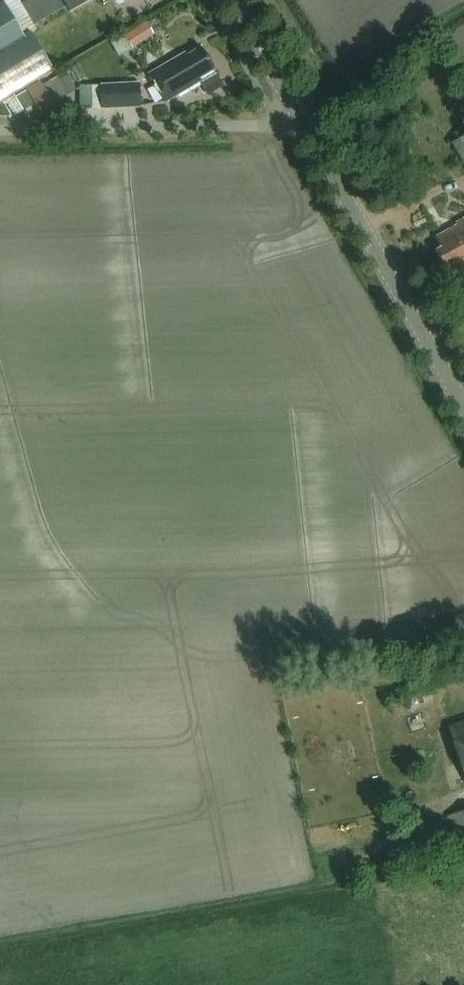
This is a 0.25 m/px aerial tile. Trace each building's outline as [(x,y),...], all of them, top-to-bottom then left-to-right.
[(61,0),(29,0),(19,6),(32,28),(66,8),(61,0)] [(24,40),(3,5),(0,7),(0,54),(24,40)] [(149,21),(125,36),(133,50),(158,35),(149,21)] [(0,54),(0,103),(52,72),(31,36),(24,40),(0,54)] [(215,74),(199,47),(149,76),(165,103),(215,74)] [(139,86),(99,87),(99,86),(90,87),(91,110),(100,110),(100,109),(140,108),(139,86)] [(79,87),(80,110),(91,110),(90,87),(79,87)] [(451,144),(463,167),(463,137),(451,144)] [(463,274),(463,220),(455,225),(456,227),(435,239),(441,249),(435,253),(444,269),(450,265),(457,278),(463,274)] [(448,729),(463,775),(463,724),(448,729)] [(447,817),(458,853),(463,851),(463,812),(447,817)] [(391,863),(418,853),(451,844),(443,822),(411,832),(383,842),(391,863)]
